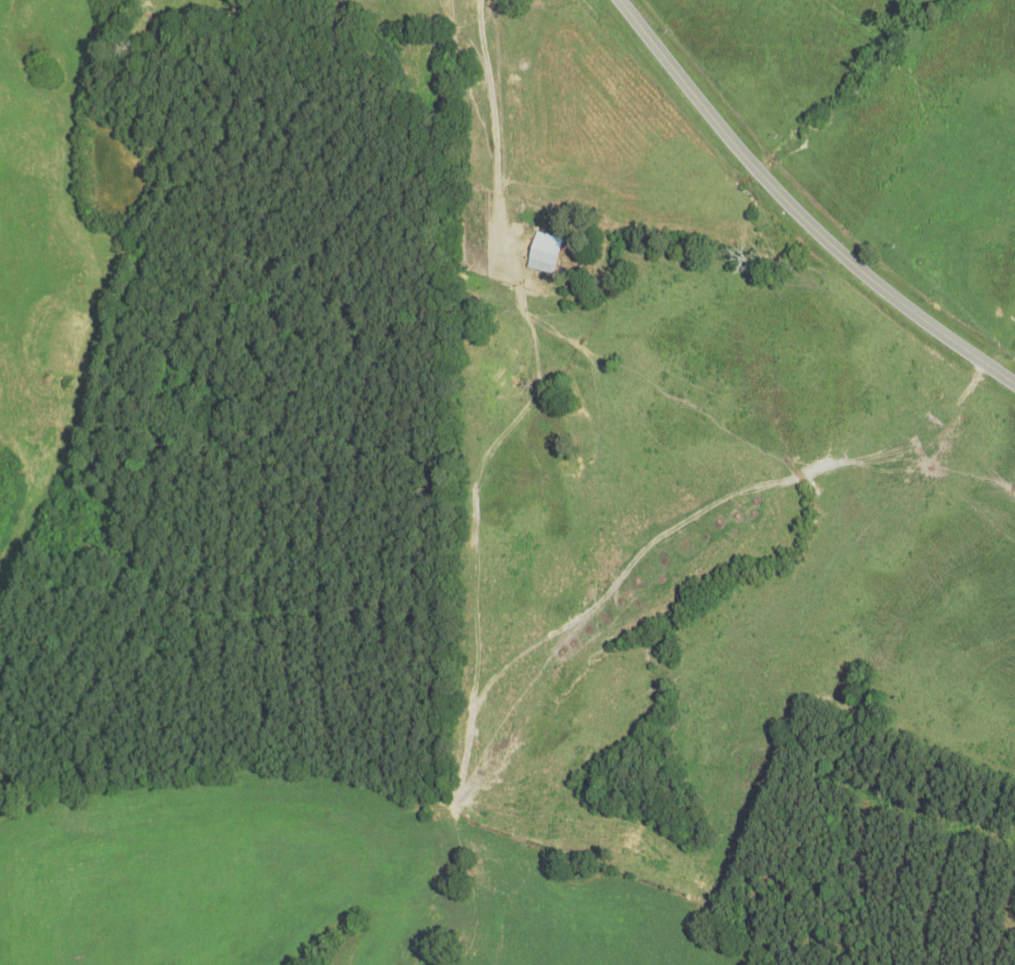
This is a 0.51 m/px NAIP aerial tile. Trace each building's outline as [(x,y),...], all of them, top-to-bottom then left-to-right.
[(529,267),(563,274),(569,240),(536,233),(529,267)]
